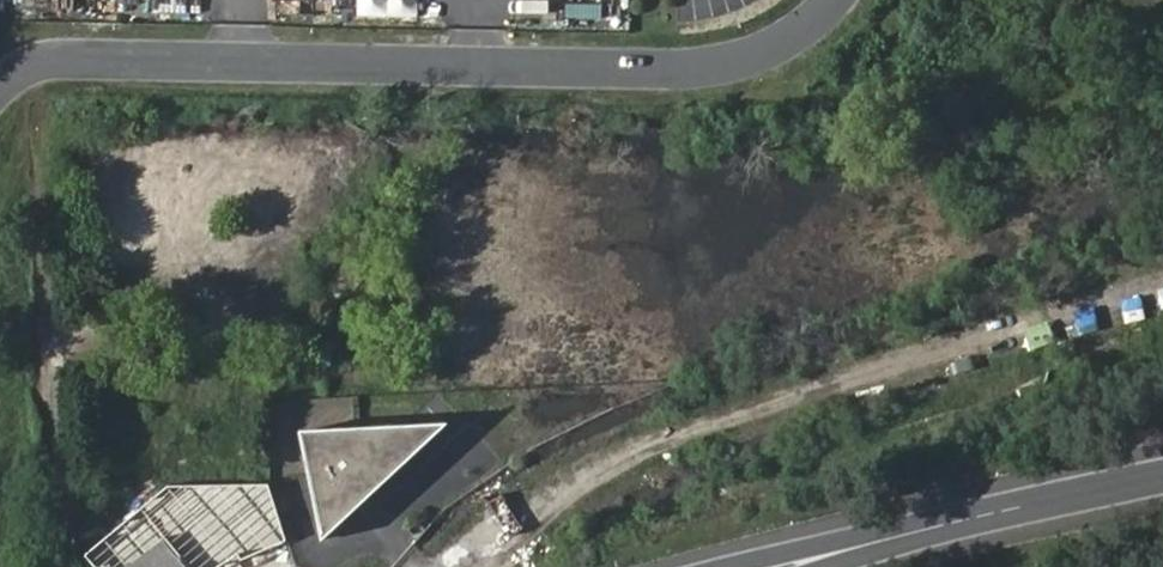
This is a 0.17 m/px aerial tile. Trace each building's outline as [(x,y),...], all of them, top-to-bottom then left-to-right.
[(570,20),(599,16),(597,3),(568,6),(570,20)] [(319,412),(302,413),(302,428),(357,426),(355,398),(319,399),(319,412)] [(297,431),(321,546),(448,424),(297,431)] [(101,566),(178,566),(184,562),(188,566),(201,566),(235,539),(201,500),(148,544),(139,534),(101,566)]
